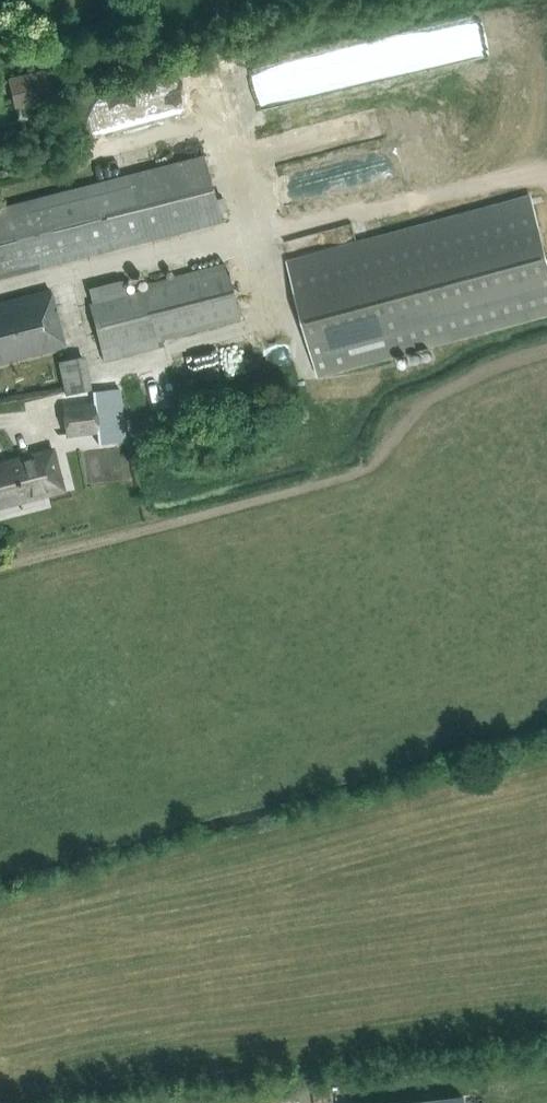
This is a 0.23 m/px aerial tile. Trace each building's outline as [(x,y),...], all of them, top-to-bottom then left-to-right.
[(17,108),(54,99),(51,87),(82,80),(79,68),(48,75),(47,69),(10,78),(17,108)] [(110,98),(83,100),(85,137),(112,136),(110,98)] [(204,155),(0,208),(0,279),(221,222),(204,155)] [(318,373),(546,311),(546,255),(531,197),(288,263),(318,373)] [(123,279),(88,288),(93,303),(89,304),(104,361),(165,345),(163,339),(239,319),(224,262),(150,282),(152,288),(126,293),(123,279)] [(65,346),(51,291),(0,304),(0,363),(65,346)] [(242,340),(214,345),(220,377),(247,373),(242,340)] [(93,388),(85,355),(62,361),(70,394),(93,388)] [(95,402),(62,405),(66,437),(98,434),(95,402)] [(61,489),(52,452),(0,465),(0,504),(61,489)]
